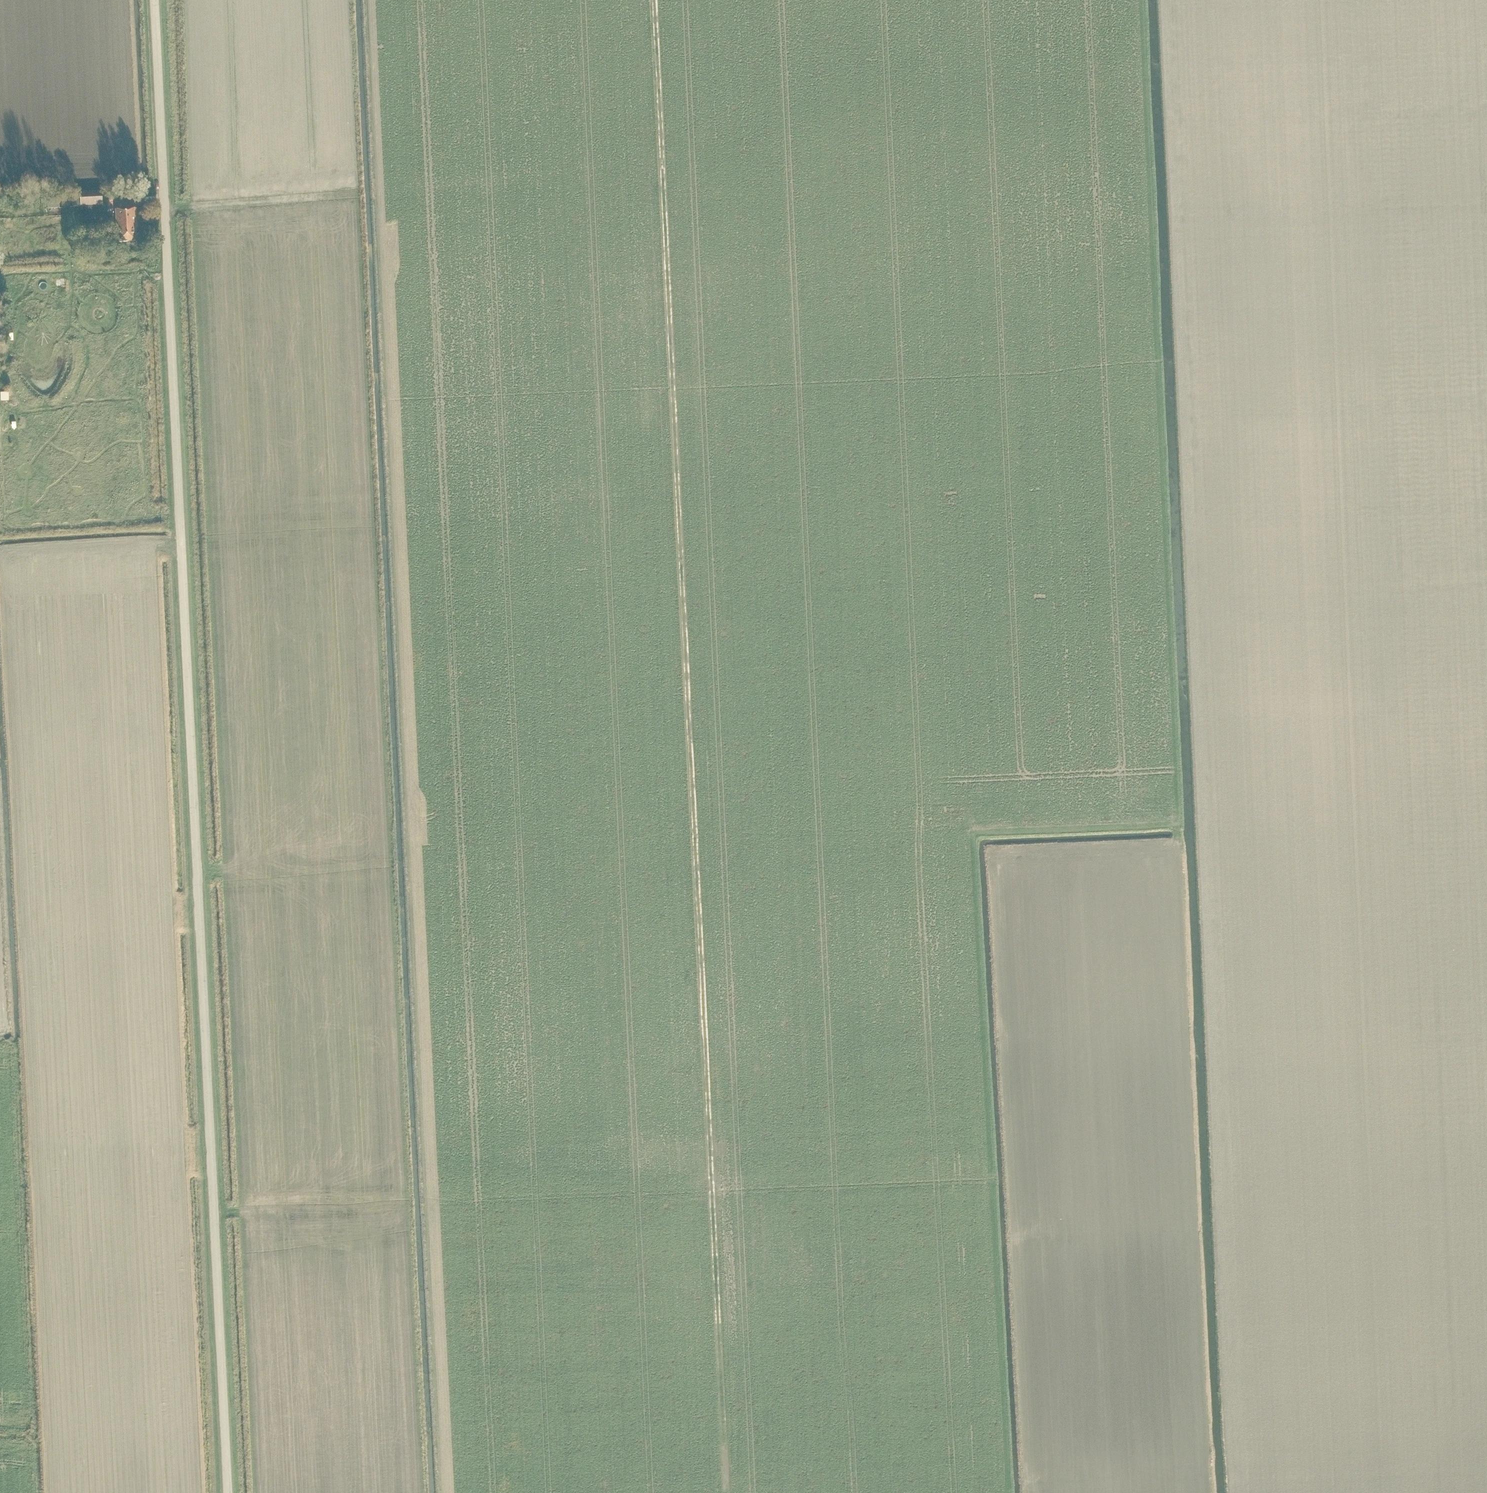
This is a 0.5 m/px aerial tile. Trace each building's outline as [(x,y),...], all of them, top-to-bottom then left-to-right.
[(80,206),(102,205),(101,192),(79,194),(80,206)] [(135,209),(115,209),(116,230),(118,230),(118,242),(135,241),(134,229),(136,229),(135,209)] [(9,401),(9,393),(0,393),(1,401),(9,401)]
